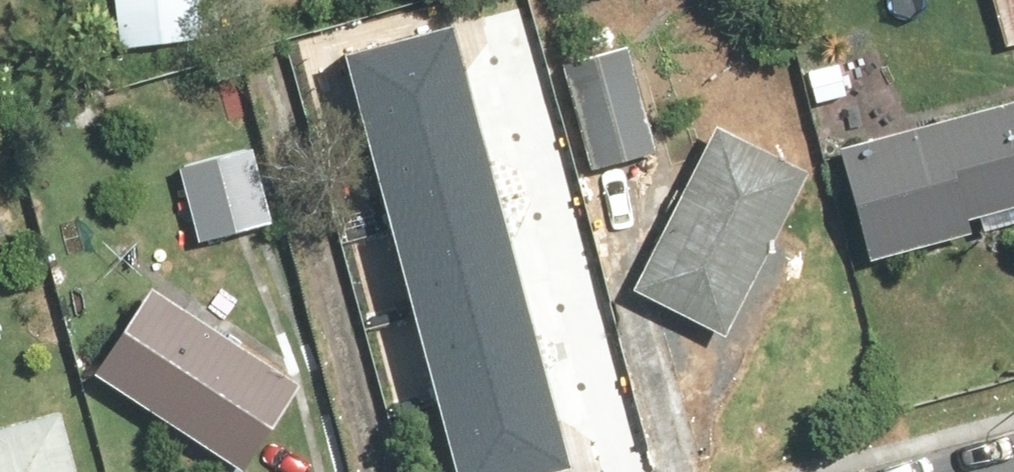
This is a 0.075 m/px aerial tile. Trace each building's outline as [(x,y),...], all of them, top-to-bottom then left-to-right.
[(125,53),(212,45),(207,0),(120,0),(125,53)] [(1013,49),(1013,0),(1000,0),(1013,49)] [(456,471),(555,471),(574,467),(454,24),(343,54),(456,471)] [(634,46),(570,63),(598,170),(662,153),(634,46)] [(1013,210),(1013,104),(911,136),(885,50),(806,74),(831,158),(851,152),(886,264),(983,235),(978,220),(1013,210)] [(817,173),(724,128),(645,290),(738,336),(817,173)] [(262,148),(190,163),(207,245),(279,230),(262,148)] [(631,187),(597,195),(615,267),(650,258),(631,187)] [(10,239),(0,197),(0,242),(10,239)] [(166,291),(108,379),(249,471),(251,471),(309,385),(166,291)] [(0,432),(0,471),(86,471),(70,413),(0,432)]
